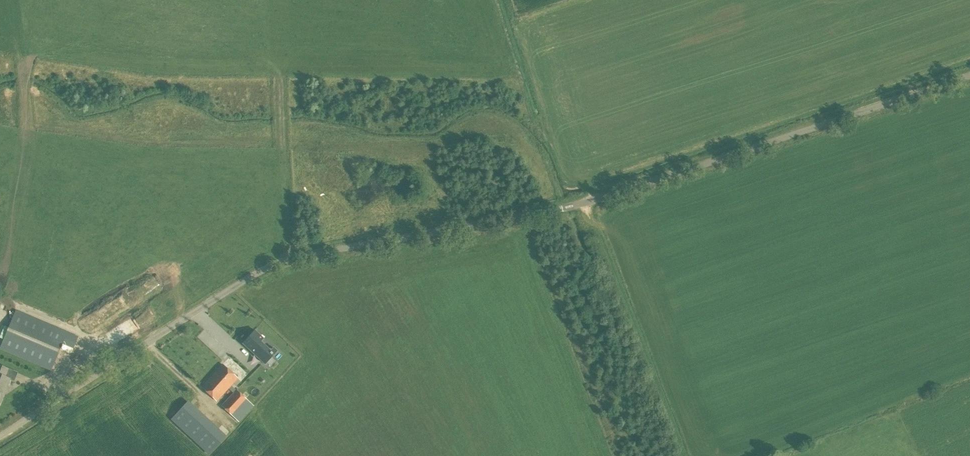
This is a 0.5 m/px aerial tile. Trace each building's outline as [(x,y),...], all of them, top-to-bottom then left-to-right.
[(140,333),(190,299),(183,290),(143,317),(141,314),(132,320),(140,333)] [(79,336),(16,309),(0,348),(0,349),(51,371),(63,344),(75,348),(79,336)] [(263,339),(264,338),(254,330),(242,343),(262,362),(270,354),(271,354),(272,353),(260,341),(263,339)] [(237,378),(222,364),(202,387),(216,401),(232,384),(237,378)] [(10,379),(5,377),(9,368),(0,365),(0,403),(10,379)] [(254,405),(236,389),(221,405),(239,422),(254,405)] [(192,399),(174,417),(212,454),(230,435),(192,399)]
